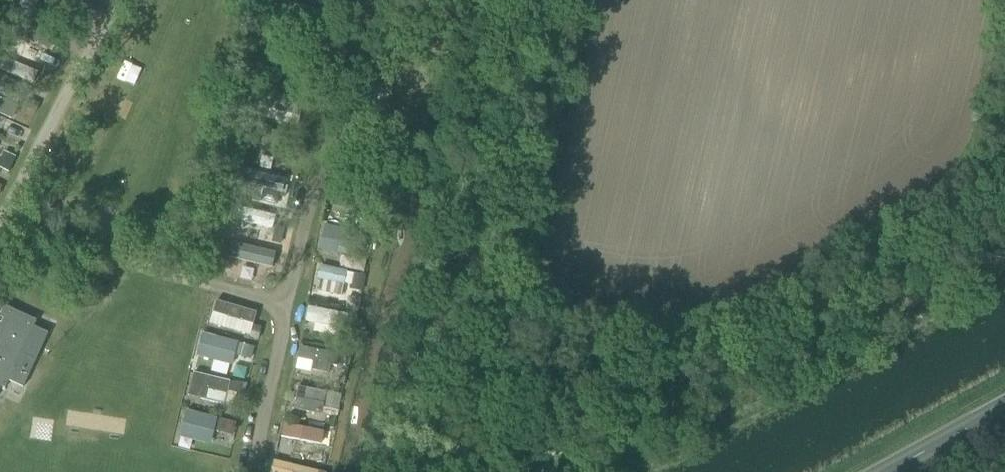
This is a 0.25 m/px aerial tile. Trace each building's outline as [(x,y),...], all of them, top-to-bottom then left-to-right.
[(325,8),(321,23),(333,26),(337,11),(325,8)] [(309,83),(298,79),(294,91),(305,94),(309,83)] [(304,101),(263,91),(259,106),(301,116),(304,101)] [(14,118),(20,103),(0,96),(0,113),(14,118)] [(25,108),(36,113),(40,103),(30,98),(25,108)] [(295,133),(286,130),(283,144),(291,147),(295,133)] [(359,216),(356,228),(368,231),(371,219),(359,216)] [(353,255),(358,230),(324,223),(319,249),(353,255)] [(253,246),(245,266),(266,274),(274,254),(253,246)] [(363,292),(365,276),(352,273),(349,290),(363,292)] [(253,336),(260,311),(218,299),(210,324),(253,336)] [(37,320),(0,303),(0,388),(1,387),(5,388),(9,380),(23,386),(36,361),(21,354),(37,320)] [(308,305),(305,321),(340,328),(343,313),(308,305)] [(196,353),(216,358),(213,369),(233,375),(242,342),(202,331),(196,353)] [(351,365),(353,349),(342,348),(340,364),(351,365)] [(195,370),(189,393),(227,403),(233,381),(195,370)] [(293,411),(330,415),(332,390),(296,386),(293,411)] [(229,447),(236,422),(187,408),(180,432),(229,447)] [(315,452),(316,441),(333,442),(334,427),(285,426),(284,451),(315,452)] [(327,471),(276,459),(273,471),(327,471)]
